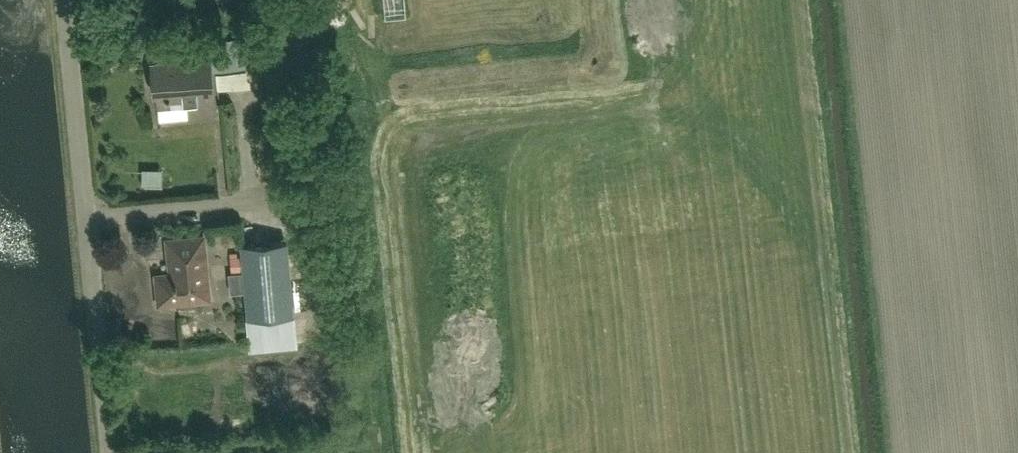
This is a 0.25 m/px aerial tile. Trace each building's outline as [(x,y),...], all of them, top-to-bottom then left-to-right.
[(158,108),(215,102),(209,52),(186,54),(187,60),(181,61),(180,59),(149,62),(151,80),(155,80),(158,108)] [(158,277),(160,303),(205,299),(203,283),(207,283),(203,238),(169,241),(171,260),(173,259),(175,275),(158,277)] [(299,251),(289,252),(288,242),(243,245),(250,319),(294,316),(291,277),(301,276),(299,251)]
